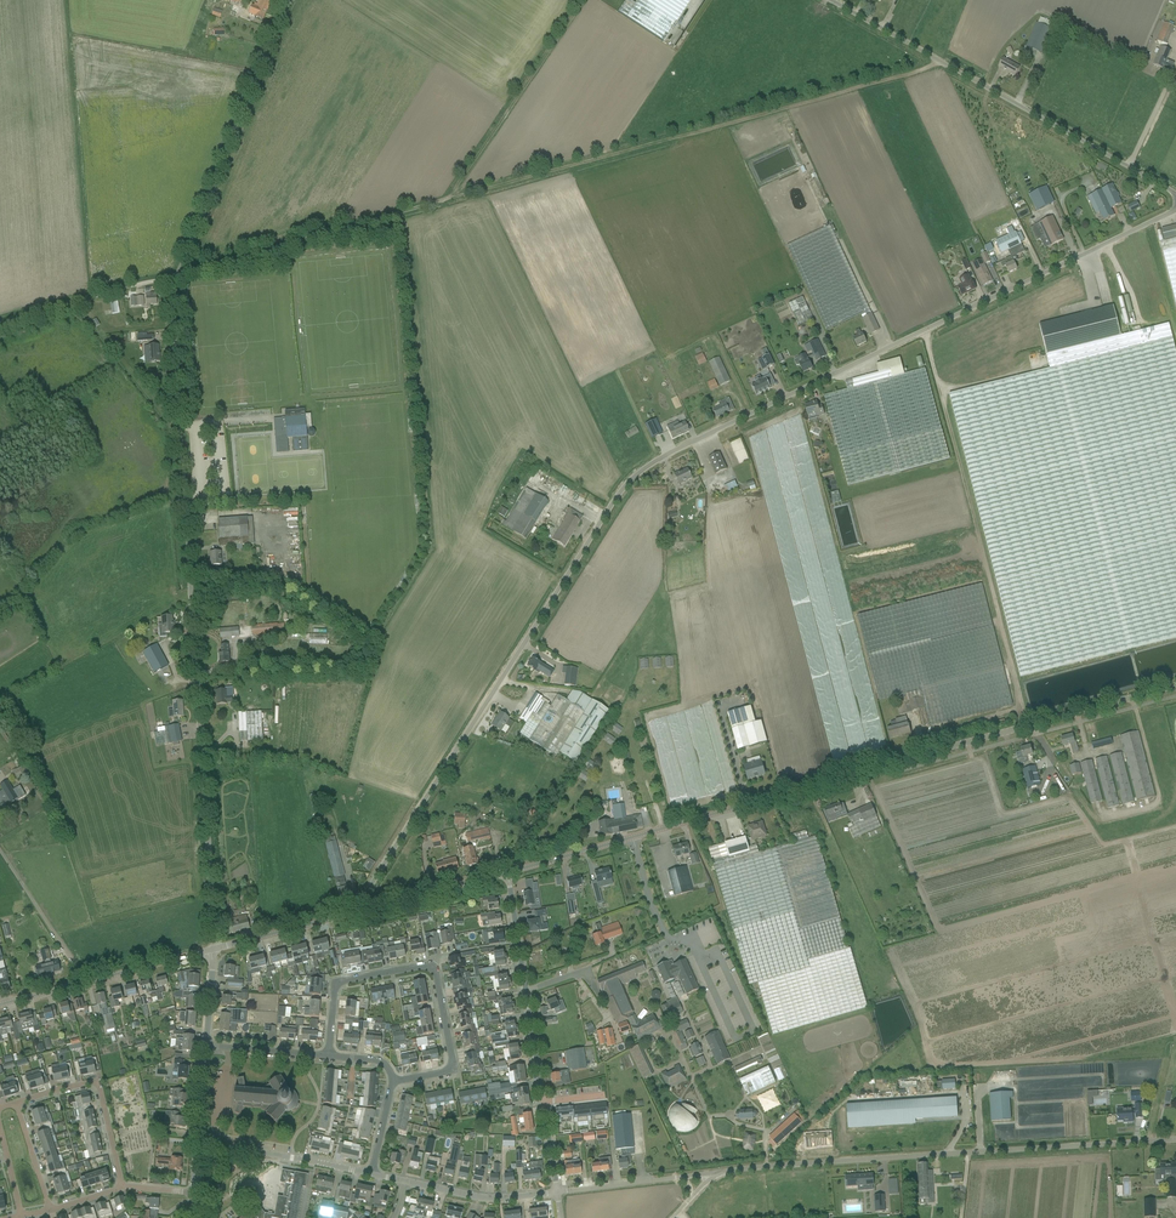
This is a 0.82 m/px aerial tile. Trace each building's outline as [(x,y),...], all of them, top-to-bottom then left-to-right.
[(263,20),(267,11),(271,2),(267,0),(259,0),(256,8),(257,9),(254,17),(263,20)] [(618,12),(663,42),(691,0),(638,0),(635,4),(628,0),(626,0),(618,12)] [(214,8),(212,16),(221,18),(223,11),(214,8)] [(1036,22),(1026,46),(1023,52),(1025,53),(1023,56),(1027,58),(1029,55),(1035,57),(1037,52),(1043,54),(1053,30),(1052,29),(1055,21),(1042,15),(1038,23),(1036,22)] [(1171,72),(1174,66),(1175,63),(1167,60),(1171,51),(1161,47),(1153,65),(1171,72)] [(1015,77),(1020,67),(1004,58),(999,68),(1015,77)] [(1109,206),(1113,204),(1114,207),(1122,203),(1113,184),(1102,190),(1109,206)] [(1054,203),(1047,187),(1029,195),(1037,211),(1054,203)] [(1100,212),(1104,221),(1114,216),(1111,209),(1114,207),(1113,204),(1109,206),(1102,190),(1087,197),(1095,214),(1100,212)] [(1128,206),(1130,212),(1140,208),(1137,202),(1128,206)] [(1052,217),(1034,226),(1030,228),(1036,241),(1040,240),(1042,243),(1048,239),(1051,246),(1063,240),(1052,217)] [(826,331),(861,314),(871,335),(879,330),(877,325),(830,226),(787,246),(826,331)] [(1162,230),(1165,242),(1161,243),(1175,304),(1175,226),(1162,230)] [(1001,254),(1008,251),(1009,253),(1011,258),(1001,263),(1002,267),(1006,266),(1009,273),(1017,269),(1014,262),(1018,260),(1016,256),(1025,251),(1016,232),(995,241),(1001,254)] [(992,243),(985,245),(987,252),(994,249),(992,243)] [(985,253),(984,251),(981,252),(982,254),(980,255),(985,264),(990,262),(985,253)] [(961,262),(965,271),(970,269),(966,260),(961,262)] [(992,281),(984,264),(976,269),(984,285),(992,281)] [(962,284),(958,286),(962,296),(976,289),(972,280),(971,280),(969,275),(959,279),(962,284)] [(155,293),(146,294),(146,308),(150,308),(150,305),(157,304),(156,296),(155,296),(155,293)] [(1130,295),(1119,297),(1124,323),(1129,322),(1127,312),(1133,311),(1130,295)] [(131,307),(145,306),(144,297),(131,298),(131,307)] [(804,297),(789,303),(799,326),(813,319),(804,297)] [(110,302),(112,314),(120,313),(118,301),(110,302)] [(1169,324),(1121,336),(1114,306),(1039,325),(1047,354),(1050,369),(949,394),(997,583),(1020,676),(1175,637),(1175,352),(1169,324)] [(857,346),(866,342),(862,333),(861,334),(860,330),(855,332),(857,336),(853,338),(857,346)] [(144,341),(148,341),(147,336),(147,333),(138,334),(138,341),(144,341)] [(809,344),(814,355),(817,361),(825,356),(817,340),(809,344)] [(159,352),(159,345),(148,345),(148,346),(144,347),(145,356),(149,355),(150,362),(160,362),(160,352),(159,352)] [(699,365),(707,361),(703,353),(695,356),(699,365)] [(804,372),(812,368),(808,359),(805,354),(797,358),(795,360),(794,361),(796,366),(798,366),(800,365),(804,372)] [(768,357),(761,361),(766,371),(773,368),(773,367),(768,358),(768,357)] [(730,381),(719,358),(709,362),(721,386),(730,381)] [(849,486),(950,459),(943,432),(942,432),(925,368),(904,374),(902,364),(900,358),(877,365),(879,373),(853,380),(855,387),(824,395),(826,401),(849,486)] [(768,381),(773,379),(771,374),(762,379),(760,376),(754,379),(756,383),(752,385),(757,395),(771,388),(771,387),(768,381)] [(668,388),(671,386),(666,376),(663,377),(668,388)] [(711,390),(719,387),(715,378),(707,382),(711,390)] [(713,410),(717,418),(735,410),(729,398),(719,403),(721,406),(713,410)] [(824,414),(822,405),(818,406),(817,401),(812,403),(813,404),(805,406),(808,416),(816,414),(816,416),(824,414)] [(292,438),(293,452),(308,451),(307,437),(306,428),(311,427),(310,414),(283,416),(283,418),(274,419),(274,421),(277,453),(289,452),(287,429),(291,429),(292,438)] [(662,433),(656,419),(645,424),(652,438),(662,433)] [(689,431),(684,422),(679,424),(678,421),(667,426),(673,439),(689,431)] [(639,432),(635,427),(625,433),(628,438),(639,432)] [(727,469),(722,458),(720,453),(709,458),(716,474),(727,469)] [(691,478),(687,469),(680,473),(679,472),(674,474),(679,484),(691,478)] [(727,485),(729,490),(738,486),(736,481),(727,485)] [(524,487),(504,526),(528,539),(548,500),(524,487)] [(832,493),(834,502),(841,501),(839,491),(832,493)] [(508,511),(501,507),(497,514),(504,518),(508,511)] [(580,521),(583,516),(570,508),(563,521),(552,539),(564,547),(580,521)] [(247,517),(218,519),(220,547),(249,545),(247,517)] [(222,565),(221,552),(210,552),(211,566),(222,565)] [(858,615),(877,693),(880,701),(898,696),(900,705),(897,706),(899,716),(918,711),(922,728),(1013,705),(982,584),(858,615)] [(167,633),(173,633),(172,616),(162,617),(162,624),(159,625),(159,637),(167,637),(167,633)] [(279,634),(278,629),(277,624),(253,626),(253,636),(279,634)] [(239,628),(226,629),(220,629),(221,638),(239,637),(239,628)] [(310,634),(310,643),(327,644),(327,634),(310,634)] [(154,673),(168,665),(157,644),(143,652),(154,673)] [(230,662),(228,645),(221,645),(222,653),(219,653),(220,662),(230,662)] [(666,657),(665,667),(674,667),(674,657),(666,657)] [(527,666),(536,671),(537,670),(540,672),(540,671),(545,674),(545,675),(550,678),(554,672),(532,658),(527,666)] [(661,658),(653,658),(653,668),(661,668),(661,658)] [(639,659),(640,669),(648,669),(648,659),(639,659)] [(573,686),(575,669),(567,667),(565,685),(573,686)] [(216,694),(217,704),(227,704),(227,703),(232,702),(232,696),(226,697),(226,690),(215,691),(216,695),(216,694)] [(609,711),(592,700),(584,713),(566,701),(557,696),(551,706),(548,705),(549,702),(542,698),(535,693),(535,694),(527,706),(519,719),(526,723),(519,734),(529,740),(556,757),(559,753),(575,763),(609,711)] [(182,700),(172,701),(173,717),(184,716),(182,700)] [(767,742),(761,721),(756,722),(752,706),(728,713),(738,750),(767,742)] [(263,741),(262,712),(238,713),(239,731),(240,742),(263,741)] [(510,719),(500,712),(497,717),(496,720),(492,725),(501,732),(502,731),(505,733),(513,722),(509,720),(510,719)] [(911,733),(908,722),(887,727),(890,739),(891,738),(890,738),(891,738),(900,735),(910,732),(911,733)] [(182,741),(179,724),(165,727),(166,732),(158,733),(160,744),(168,743),(168,744),(182,741)] [(620,735),(624,728),(616,724),(613,731),(620,735)] [(653,755),(646,731),(634,735),(641,759),(653,755)] [(1155,797),(1138,731),(1121,736),(1138,801),(1155,797)] [(603,741),(612,745),(615,737),(606,734),(603,741)] [(1076,742),(1075,743),(1073,735),(1061,738),(1063,746),(1070,744),(1073,754),(1078,753),(1076,742)] [(1113,744),(1111,739),(1092,744),(1093,749),(1113,744)] [(1030,746),(1021,749),(1024,758),(1027,757),(1029,762),(1034,761),(1034,760),(1032,755),(1033,755),(1030,746)] [(622,754),(624,761),(631,760),(629,752),(622,754)] [(1110,756),(1119,790),(1123,805),(1134,802),(1122,753),(1110,756)] [(1107,756),(1095,759),(1108,809),(1120,806),(1116,791),(1107,756)] [(1092,760),(1080,763),(1091,804),(1103,801),(1092,760)] [(761,761),(744,766),(748,779),(765,774),(761,761)] [(1079,763),(1069,766),(1071,775),(1082,773),(1079,763)] [(16,778),(27,772),(24,766),(18,769),(18,768),(15,770),(15,769),(12,771),(16,778)] [(1028,788),(1041,785),(1036,766),(1023,769),(1028,788)] [(585,782),(590,775),(583,770),(578,777),(585,782)] [(3,790),(11,803),(15,800),(16,802),(26,795),(20,786),(13,790),(11,785),(3,790)] [(830,816),(843,812),(840,803),(827,808),(830,816)] [(871,805),(859,810),(848,815),(852,823),(863,818),(864,821),(876,816),(871,805)] [(465,814),(455,813),(454,825),(459,825),(459,829),(464,829),(465,814)] [(637,816),(619,818),(614,819),(609,820),(598,822),(601,836),(612,835),(619,833),(637,829),(636,822),(638,822),(637,816)] [(763,822),(748,826),(753,841),(767,837),(763,822)] [(488,828),(466,833),(467,838),(470,837),(471,841),(479,839),(479,840),(490,838),(488,828)] [(749,847),(748,843),(746,837),(725,843),(709,848),(711,854),(713,861),(749,985),(753,984),(757,999),(762,998),(773,1035),(866,1008),(868,1008),(851,948),(849,948),(817,836),(809,838),(806,831),(792,835),(794,842),(759,853),(757,845),(749,847)] [(439,834),(431,836),(433,844),(441,843),(439,834)] [(344,875),(335,837),(325,839),(334,878),(335,878),(336,883),(336,884),(340,898),(349,896),(344,875)] [(690,854),(687,843),(672,847),(675,858),(690,854)] [(476,857),(473,846),(463,848),(468,866),(477,864),(477,863),(479,862),(477,857),(476,857)] [(699,864),(696,853),(689,855),(692,866),(699,864)] [(371,870),(375,862),(368,857),(363,866),(371,870)] [(443,862),(435,864),(437,874),(448,871),(459,869),(456,857),(442,861),(443,862)] [(693,891),(686,866),(667,871),(674,896),(693,891)] [(608,885),(607,880),(612,879),(609,868),(594,872),(596,881),(597,883),(602,882),(603,887),(608,885)] [(578,886),(582,885),(581,882),(583,881),(582,877),(580,878),(580,876),(566,880),(569,889),(572,888),(572,890),(579,888),(578,886)] [(523,893),(525,906),(530,905),(530,909),(535,908),(534,900),(538,899),(537,894),(538,894),(537,883),(526,885),(527,892),(523,893)] [(599,899),(596,888),(590,889),(593,901),(599,899)] [(489,910),(499,909),(498,903),(496,904),(495,896),(482,898),(483,906),(488,905),(489,910)] [(571,902),(566,902),(568,914),(575,912),(573,902),(573,901),(571,902)] [(641,906),(634,909),(637,916),(645,913),(641,906)] [(527,927),(528,932),(529,932),(540,931),(539,925),(541,925),(540,917),(546,916),(545,910),(534,912),(536,920),(527,922),(528,926),(527,927)] [(488,926),(501,924),(500,915),(495,916),(494,912),(480,914),(481,921),(488,920),(488,926)] [(250,928),(246,915),(230,919),(231,923),(225,925),(227,934),(250,928)] [(598,933),(592,935),(596,946),(605,943),(604,940),(623,934),(618,922),(601,928),(600,923),(595,925),(598,933)] [(2,925),(5,937),(6,937),(11,935),(8,924),(2,925)] [(443,945),(451,943),(451,940),(455,939),(452,926),(445,928),(440,929),(440,932),(442,939),(443,945)] [(489,945),(499,944),(498,941),(504,940),(502,931),(493,932),(492,930),(483,932),(484,942),(485,942),(486,945),(489,944),(489,945)] [(436,945),(439,945),(437,932),(425,935),(428,950),(436,949),(436,945)] [(417,955),(425,953),(421,933),(419,934),(417,936),(418,940),(409,942),(411,952),(416,951),(417,955)] [(387,947),(389,960),(397,959),(395,947),(394,942),(388,943),(387,938),(382,939),(383,946),(383,947),(387,947)] [(319,941),(322,951),(330,949),(327,939),(319,941)] [(317,960),(317,959),(324,958),(322,951),(319,941),(312,943),(312,942),(312,943),(314,953),(315,956),(312,957),(313,961),(317,960)] [(298,946),(301,957),(302,961),(302,963),(309,961),(312,968),(315,967),(313,961),(312,957),(309,957),(308,955),(306,944),(305,944),(298,946)] [(372,947),(375,963),(382,962),(381,958),(382,956),(385,956),(383,947),(383,946),(376,947),(376,945),(372,945),(372,947)] [(302,963),(302,961),(301,957),(298,946),(291,948),(294,961),(291,962),(292,966),(293,969),(297,968),(296,964),(302,963)] [(395,947),(397,959),(405,957),(403,946),(395,947)] [(362,951),(363,960),(366,959),(368,960),(368,964),(375,963),(372,947),(368,947),(369,949),(362,951)] [(51,959),(48,949),(41,951),(43,961),(45,961),(45,964),(36,967),(36,968),(35,968),(36,972),(37,971),(38,976),(60,971),(58,961),(51,963),(50,959),(51,959)] [(340,955),(343,969),(349,968),(349,965),(353,965),(351,953),(350,949),(341,951),(342,955),(340,955)] [(280,962),(287,960),(285,950),(277,952),(280,962)] [(339,966),(334,950),(329,952),(333,967),(339,966)] [(351,953),(353,965),(357,964),(358,966),(364,965),(363,960),(362,951),(358,952),(351,953)] [(494,955),(495,960),(507,958),(506,955),(504,955),(503,951),(491,953),(491,956),(494,955)] [(272,964),(280,962),(277,952),(271,953),(270,954),(270,953),(270,954),(272,964)] [(256,957),(259,968),(266,966),(264,955),(263,955),(256,957)] [(259,968),(256,957),(249,959),(248,959),(251,970),(254,969),(255,974),(260,972),(259,968)] [(456,965),(456,968),(465,967),(464,960),(460,961),(459,957),(448,959),(450,967),(456,965)] [(493,968),(506,966),(505,961),(507,961),(507,958),(495,960),(495,964),(493,965),(493,968)] [(667,962),(657,966),(664,983),(675,979),(674,978),(678,977),(686,995),(699,989),(697,985),(695,982),(685,959),(673,965),(672,962),(671,961),(667,963),(667,962)] [(628,1019),(627,1015),(634,1012),(623,985),(637,979),(636,975),(646,971),(642,963),(597,981),(602,993),(605,992),(606,996),(608,999),(605,1000),(617,1024),(628,1019)] [(234,980),(235,967),(226,966),(225,977),(228,977),(228,979),(234,980)] [(2,990),(10,987),(5,968),(0,970),(0,975),(2,974),(3,980),(0,981),(0,983),(2,990)] [(450,980),(451,982),(469,978),(464,979),(463,973),(465,973),(464,969),(456,971),(451,972),(451,975),(452,979),(450,980)] [(179,990),(183,991),(195,992),(195,987),(198,987),(199,976),(199,975),(199,971),(200,971),(190,970),(190,971),(187,972),(187,971),(177,974),(180,983),(179,990)] [(498,984),(510,982),(510,979),(508,979),(507,975),(494,977),(495,980),(498,979),(498,984)] [(319,976),(307,976),(307,979),(306,979),(306,986),(321,988),(322,980),(321,980),(319,979),(319,976)] [(165,994),(165,992),(163,986),(168,985),(166,977),(156,979),(158,987),(159,990),(155,991),(157,997),(158,1001),(164,1000),(163,997),(164,997),(163,995),(165,994)] [(470,984),(469,978),(451,982),(451,984),(453,984),(454,988),(459,987),(460,990),(468,989),(472,988),(471,984),(470,984)] [(243,981),(234,980),(228,979),(227,987),(242,988),(243,981)] [(414,989),(425,987),(424,980),(413,982),(414,989)] [(155,991),(151,992),(151,990),(149,981),(140,983),(142,992),(146,991),(147,994),(150,993),(151,998),(157,997),(155,991)] [(679,981),(675,983),(679,997),(684,995),(679,981)] [(499,988),(496,988),(496,992),(509,990),(509,985),(511,985),(510,982),(498,984),(499,988)] [(136,994),(134,985),(125,987),(128,998),(124,999),(126,1006),(134,1004),(132,996),(136,994)] [(320,995),(321,988),(306,986),(305,986),(304,994),(303,994),(302,994),(302,997),(303,997),(310,997),(310,994),(320,995)] [(385,987),(387,999),(391,998),(391,999),(395,999),(393,986),(386,987),(385,987)] [(387,999),(385,987),(378,989),(378,988),(380,1000),(384,999),(384,1001),(388,1000),(387,999)] [(412,998),(427,995),(425,987),(414,989),(416,997),(411,998),(412,998)] [(380,1000),(378,988),(378,989),(371,990),(373,1003),(380,1001),(380,1000)] [(454,1000),(454,1002),(468,999),(472,999),(471,994),(473,994),(472,988),(468,989),(460,990),(461,994),(455,995),(456,999),(454,1000)] [(122,999),(120,989),(111,991),(113,999),(110,1000),(112,1009),(111,1009),(112,1014),(115,1013),(113,1008),(120,1007),(118,1000),(122,999)] [(650,994),(654,1001),(662,997),(658,989),(650,994)] [(195,992),(183,991),(182,998),(186,999),(185,1008),(196,1009),(197,996),(189,995),(189,991),(195,992)] [(106,1003),(104,993),(95,995),(98,1005),(101,1004),(103,1010),(107,1009),(106,1003)] [(413,1009),(421,1008),(421,1004),(428,1003),(427,995),(412,998),(412,1001),(417,1000),(417,1005),(413,1005),(413,1009)] [(231,997),(223,996),(222,1006),(230,1006),(236,1006),(236,1002),(231,1002),(231,997)] [(147,1005),(145,997),(140,998),(145,1017),(149,1016),(147,1005)] [(542,1017),(547,1016),(546,1012),(550,1011),(554,1009),(556,1014),(561,1012),(564,1011),(560,1001),(557,1002),(556,999),(555,998),(546,1002),(548,1006),(546,1007),(545,1007),(540,1008),(542,1017)] [(89,1011),(87,1003),(83,1004),(82,999),(74,1001),(76,1011),(84,1009),(85,1012),(89,1011)] [(463,1007),(464,1010),(471,1009),(471,1005),(473,1005),(472,999),(468,999),(454,1002),(455,1004),(457,1004),(457,1008),(463,1007)] [(511,999),(498,1001),(499,1008),(502,1008),(514,1006),(514,1003),(511,1003),(511,999)] [(319,1009),(320,1001),(310,1001),(310,1008),(319,1009)] [(347,1001),(346,1009),(355,1009),(359,1010),(360,1003),(356,1002),(347,1001)] [(70,1010),(68,1002),(60,1004),(62,1015),(67,1014),(67,1016),(75,1014),(73,1009),(70,1010)] [(668,1003),(661,1006),(667,1020),(669,1019),(671,1024),(676,1021),(674,1017),(683,1012),(679,1002),(669,1006),(668,1003)] [(53,1017),(57,1016),(54,1006),(49,1007),(50,1009),(43,1011),(44,1014),(39,1015),(42,1025),(47,1024),(46,1021),(54,1019),(53,1017)] [(500,1016),(513,1014),(512,1009),(514,1009),(514,1006),(502,1008),(499,1008),(498,1009),(499,1012),(500,1012),(500,1016)] [(278,1017),(281,1017),(285,1017),(286,1008),(279,1007),(278,1017)] [(319,1017),(319,1009),(310,1008),(309,1016),(319,1017)] [(421,1008),(413,1009),(414,1014),(415,1017),(419,1016),(420,1020),(431,1018),(429,1010),(422,1011),(421,1008)] [(355,1009),(346,1009),(345,1020),(353,1021),(359,1021),(359,1017),(355,1017),(355,1009)] [(458,1020),(458,1022),(471,1019),(470,1013),(472,1013),(471,1009),(464,1010),(464,1014),(459,1015),(460,1019),(458,1020)] [(33,1020),(32,1013),(31,1011),(25,1013),(29,1028),(33,1027),(34,1032),(40,1031),(37,1019),(33,1020)] [(196,1013),(187,1012),(181,1012),(180,1012),(179,1022),(186,1023),(185,1026),(195,1027),(196,1013)] [(242,1023),(250,1023),(251,1012),(243,1012),(242,1023)] [(21,1027),(17,1028),(20,1036),(24,1035),(22,1030),(29,1029),(29,1028),(25,1013),(18,1015),(21,1027)] [(102,1017),(106,1031),(107,1030),(108,1033),(115,1031),(114,1029),(116,1028),(112,1014),(102,1017)] [(221,1014),(221,1023),(229,1023),(230,1019),(234,1019),(234,1015),(230,1015),(230,1014),(221,1014)] [(663,1028),(659,1020),(657,1022),(653,1015),(638,1022),(635,1015),(629,1018),(632,1025),(631,1026),(639,1041),(663,1028)] [(17,1028),(14,1029),(10,1017),(4,1018),(7,1030),(10,1029),(11,1033),(14,1033),(16,1041),(20,1040),(20,1036),(17,1028)] [(301,1040),(309,1041),(310,1027),(303,1026),(304,1019),(300,1018),(299,1026),(299,1034),(302,1035),(301,1040)] [(431,1018),(420,1020),(422,1027),(432,1025),(431,1018)] [(318,1020),(312,1019),(311,1019),(310,1027),(309,1041),(316,1042),(318,1020)] [(467,1027),(467,1030),(475,1029),(474,1025),(472,1025),(471,1019),(458,1022),(459,1024),(460,1024),(461,1028),(467,1027)] [(677,1023),(670,1026),(679,1046),(686,1043),(680,1031),(690,1027),(686,1019),(677,1024),(677,1023)] [(364,1022),(359,1021),(353,1021),(353,1023),(359,1024),(358,1031),(363,1032),(363,1029),(364,1022)] [(501,1032),(518,1029),(517,1026),(515,1026),(514,1022),(502,1024),(503,1031),(501,1032)] [(621,1033),(627,1031),(630,1030),(627,1022),(618,1025),(621,1033)] [(237,1024),(229,1023),(221,1023),(220,1031),(229,1032),(236,1032),(237,1024)] [(376,1023),(375,1023),(374,1025),(381,1026),(381,1030),(385,1031),(386,1023),(383,1023),(376,1023)] [(588,1031),(594,1027),(591,1023),(586,1026),(588,1031)] [(343,1044),(351,1045),(352,1035),(352,1025),(345,1025),(344,1031),(344,1035),(343,1044)] [(432,1025),(422,1027),(423,1035),(434,1033),(432,1025)] [(280,1039),(287,1039),(288,1026),(285,1026),(285,1030),(280,1029),(280,1039)] [(295,1040),(295,1034),(296,1027),(289,1026),(288,1026),(287,1039),(295,1040)] [(476,1033),(475,1029),(467,1030),(468,1034),(463,1035),(463,1039),(461,1039),(462,1042),(475,1039),(474,1033),(476,1033)] [(518,1032),(518,1029),(501,1032),(502,1035),(504,1036),(504,1039),(517,1037),(516,1034),(518,1034),(518,1032)] [(600,1045),(607,1044),(607,1046),(615,1045),(612,1029),(597,1031),(600,1045)] [(726,1049),(718,1031),(705,1037),(717,1065),(730,1059),(726,1049)] [(373,1047),(374,1033),(367,1032),(366,1037),(365,1046),(373,1047)] [(381,1038),(380,1038),(380,1034),(374,1033),(373,1047),(380,1047),(381,1038)] [(194,1036),(183,1035),(183,1038),(176,1037),(175,1046),(176,1045),(176,1042),(178,1043),(193,1044),(194,1036)] [(359,1036),(352,1035),(351,1045),(358,1045),(359,1036)] [(495,1044),(503,1043),(502,1039),(501,1039),(500,1035),(491,1037),(492,1044),(495,1044)] [(427,1042),(427,1040),(427,1037),(419,1039),(416,1039),(417,1046),(428,1044),(427,1042)] [(417,1046),(416,1043),(416,1039),(405,1041),(406,1044),(413,1043),(414,1047),(417,1046)] [(471,1050),(479,1049),(478,1045),(476,1045),(475,1039),(462,1042),(462,1044),(464,1043),(465,1048),(470,1047),(471,1050)] [(145,1040),(136,1042),(138,1048),(147,1046),(145,1040)] [(394,1051),(399,1050),(399,1045),(406,1044),(405,1041),(393,1043),(394,1051)] [(183,1051),(183,1054),(183,1055),(191,1055),(191,1051),(193,1052),(193,1044),(178,1043),(176,1042),(176,1045),(175,1046),(179,1047),(178,1049),(180,1050),(183,1051)] [(689,1049),(692,1057),(695,1056),(695,1057),(702,1054),(700,1050),(697,1043),(695,1044),(694,1043),(693,1044),(693,1045),(690,1046),(691,1048),(689,1049)] [(518,1049),(518,1044),(505,1046),(506,1049),(508,1049),(509,1053),(521,1052),(521,1049),(518,1049)] [(639,1044),(629,1049),(643,1079),(654,1074),(639,1044)] [(428,1047),(431,1061),(439,1060),(436,1046),(428,1047)] [(428,1047),(425,1048),(426,1052),(422,1053),(423,1062),(431,1061),(428,1047)] [(568,1072),(586,1069),(583,1048),(565,1051),(568,1072)] [(466,1062),(479,1059),(478,1053),(480,1052),(479,1049),(471,1050),(472,1054),(466,1055),(467,1059),(465,1059),(466,1062)] [(410,1065),(417,1064),(416,1054),(415,1050),(408,1052),(408,1056),(410,1065)] [(507,1061),(520,1059),(519,1055),(522,1054),(521,1052),(509,1053),(510,1058),(507,1058),(507,1061)] [(402,1066),(410,1065),(408,1056),(401,1057),(402,1066)] [(695,1060),(698,1067),(706,1064),(703,1056),(695,1060)] [(760,1056),(734,1067),(737,1073),(758,1063),(762,1061),(763,1061),(760,1056)] [(93,1061),(86,1063),(89,1075),(94,1074),(94,1073),(96,1073),(94,1066),(98,1065),(96,1058),(93,1058),(93,1061)] [(474,1070),(482,1069),(483,1069),(482,1065),(480,1065),(479,1059),(466,1062),(466,1064),(468,1063),(469,1068),(469,1067),(470,1071),(474,1070)] [(174,1068),(174,1069),(173,1069),(173,1076),(174,1076),(173,1079),(178,1079),(188,1079),(189,1067),(184,1067),(184,1061),(175,1060),(174,1068)] [(84,1076),(89,1075),(86,1063),(79,1065),(78,1062),(74,1062),(76,1070),(80,1069),(81,1076),(84,1076)] [(60,1069),(62,1081),(67,1080),(67,1079),(70,1079),(68,1072),(72,1071),(70,1063),(66,1064),(67,1067),(60,1069)] [(666,1071),(661,1073),(669,1089),(686,1080),(678,1065),(674,1067),(675,1070),(667,1074),(666,1071)] [(510,1072),(509,1072),(509,1076),(525,1074),(523,1066),(513,1067),(509,1068),(510,1072)] [(57,1082),(62,1081),(60,1069),(53,1070),(52,1067),(48,1068),(50,1076),(53,1075),(55,1082),(57,1081),(57,1082)] [(776,1082),(769,1067),(740,1080),(747,1095),(776,1082)] [(779,1080),(784,1078),(779,1067),(774,1070),(779,1080)] [(41,1074),(34,1076),(37,1088),(42,1087),(42,1086),(44,1085),(42,1078),(46,1077),(43,1070),(40,1071),(41,1074)] [(339,1071),(326,1070),(325,1078),(338,1079),(339,1071)] [(569,1076),(565,1077),(564,1071),(558,1071),(559,1073),(551,1074),(552,1083),(560,1082),(565,1081),(565,1084),(570,1083),(569,1076)] [(365,1081),(378,1082),(378,1074),(366,1073),(365,1081)] [(508,1077),(509,1083),(510,1083),(510,1085),(526,1082),(525,1074),(509,1076),(508,1077)] [(33,1090),(37,1088),(34,1076),(27,1079),(26,1076),(22,1077),(24,1084),(28,1083),(30,1090),(32,1089),(33,1090)] [(288,1089),(287,1089),(280,1077),(281,1077),(281,1076),(269,1083),(270,1084),(267,1086),(266,1086),(265,1086),(264,1087),(263,1087),(263,1088),(255,1087),(255,1086),(254,1086),(254,1087),(245,1086),(244,1078),(238,1079),(239,1086),(239,1088),(236,1088),(235,1087),(233,1104),(234,1104),(234,1103),(237,1104),(237,1106),(235,1113),(240,1115),(243,1107),(252,1108),(252,1109),(253,1109),(253,1108),(260,1108),(260,1109),(261,1109),(262,1110),(263,1110),(264,1111),(265,1111),(267,1113),(266,1114),(276,1123),(277,1122),(276,1122),(285,1111),(286,1111),(287,1111),(288,1111),(289,1111),(290,1111),(291,1110),(293,1109),(295,1107),(296,1108),(297,1106),(298,1104),(297,1104),(297,1102),(297,1101),(297,1099),(297,1098),(297,1097),(297,1096),(296,1095),(296,1094),(295,1094),(294,1093),(294,1092),(293,1091),(292,1091),(291,1090),(290,1090),(289,1090),(288,1089)] [(8,1085),(12,1097),(17,1095),(16,1094),(19,1094),(16,1087),(20,1085),(18,1078),(14,1079),(15,1082),(8,1085)] [(325,1078),(325,1086),(337,1087),(338,1079),(325,1078)] [(942,1080),(943,1090),(956,1089),(955,1079),(942,1080)] [(364,1090),(377,1091),(378,1082),(365,1081),(364,1090)] [(12,1097),(8,1085),(1,1087),(0,1084),(0,1092),(2,1091),(4,1098),(7,1097),(7,1098),(12,1097)] [(325,1086),(324,1095),(337,1096),(337,1087),(325,1086)] [(185,1090),(174,1089),(170,1088),(169,1096),(173,1096),(172,1106),(182,1107),(182,1104),(187,1105),(188,1095),(185,1094),(185,1090)] [(485,1088),(476,1090),(478,1101),(487,1099),(485,1088)] [(499,1094),(511,1092),(511,1088),(488,1091),(490,1100),(495,1099),(494,1095),(499,1094)] [(528,1096),(527,1088),(517,1090),(513,1091),(513,1094),(510,1094),(510,1099),(512,1099),(518,1098),(528,1096)] [(773,1088),(757,1096),(765,1112),(781,1105),(773,1088)] [(364,1098),(376,1099),(377,1091),(364,1090),(364,1098)] [(442,1091),(444,1102),(453,1101),(451,1090),(442,1091)] [(476,1090),(467,1092),(469,1103),(478,1101),(476,1090)] [(434,1093),(436,1104),(444,1102),(442,1091),(434,1093)] [(461,1104),(469,1103),(467,1092),(459,1093),(461,1104)] [(990,1093),(992,1121),(1011,1120),(1010,1098),(1013,1098),(1013,1092),(990,1093)] [(434,1093),(425,1094),(427,1105),(436,1104),(434,1093)] [(78,1109),(90,1107),(90,1103),(91,1103),(89,1094),(80,1096),(74,1097),(76,1102),(77,1102),(78,1109)] [(323,1103),(336,1104),(337,1096),(324,1095),(323,1103)] [(400,1103),(411,1106),(413,1097),(402,1095),(400,1103)] [(519,1106),(529,1105),(528,1096),(518,1098),(512,1099),(513,1102),(514,1103),(515,1103),(516,1107),(519,1106)] [(957,1116),(956,1099),(956,1097),(920,1100),(920,1101),(847,1106),(849,1127),(878,1125),(914,1123),(914,1119),(957,1116)] [(376,1099),(364,1098),(363,1106),(376,1108),(376,1099)] [(398,1112),(409,1114),(411,1106),(400,1103),(398,1112)] [(678,1106),(675,1103),(672,1106),(670,1109),(668,1113),(668,1117),(669,1121),(671,1124),(673,1127),(676,1129),(679,1131),(683,1132),(687,1131),(690,1130),(693,1128),(696,1126),(698,1122),(691,1117),(697,1110),(681,1103),(678,1106)] [(606,1104),(597,1105),(599,1120),(604,1120),(604,1115),(607,1114),(606,1104)] [(1117,1111),(1117,1115),(1118,1121),(1126,1121),(1126,1122),(1133,1122),(1133,1114),(1136,1114),(1136,1118),(1142,1118),(1141,1104),(1135,1104),(1136,1109),(1132,1109),(1132,1108),(1127,1109),(1127,1110),(1117,1111)] [(597,1105),(589,1106),(590,1116),(593,1116),(594,1121),(599,1120),(597,1105)] [(589,1106),(581,1107),(582,1122),(588,1121),(587,1116),(590,1116),(589,1106)] [(80,1122),(95,1119),(93,1110),(91,1110),(90,1107),(78,1109),(80,1117),(79,1117),(80,1122)] [(323,1107),(322,1115),(334,1117),(335,1113),(340,1114),(340,1111),(336,1110),(336,1109),(331,1108),(331,1109),(324,1107),(323,1107)] [(572,1107),(564,1108),(566,1123),(571,1122),(570,1117),(573,1117),(573,1118),(574,1118),(572,1107)] [(573,1107),(572,1107),(574,1118),(577,1118),(577,1123),(582,1122),(581,1107),(573,1108),(573,1107)] [(32,1115),(33,1119),(45,1116),(42,1108),(38,1109),(37,1108),(33,1109),(34,1111),(32,1112),(33,1115),(32,1115)] [(367,1110),(367,1109),(362,1108),(358,1108),(357,1110),(361,1111),(360,1115),(373,1118),(375,1111),(374,1111),(367,1110)] [(564,1108),(555,1109),(556,1119),(560,1118),(561,1123),(566,1123),(564,1108)] [(523,1109),(513,1111),(516,1110),(517,1115),(519,1115),(520,1123),(524,1123),(532,1121),(531,1113),(524,1114),(523,1109)] [(753,1111),(753,1110),(740,1111),(740,1112),(736,1112),(737,1119),(740,1118),(740,1120),(754,1119),(753,1118),(756,1117),(758,1116),(757,1113),(756,1111),(753,1111)] [(174,1127),(185,1128),(186,1118),(178,1117),(179,1112),(171,1112),(171,1119),(165,1118),(165,1123),(175,1124),(174,1127)] [(407,1123),(409,1114),(398,1112),(396,1120),(407,1123)] [(635,1155),(631,1114),(615,1115),(615,1112),(612,1113),(616,1150),(621,1149),(622,1160),(618,1160),(619,1169),(628,1168),(628,1166),(631,1165),(630,1155),(635,1155)] [(769,1137),(776,1145),(802,1122),(795,1114),(769,1137)] [(322,1115),(320,1122),(333,1125),(337,1126),(338,1123),(333,1122),(334,1117),(322,1115)] [(371,1126),(373,1118),(360,1115),(359,1121),(355,1120),(354,1122),(371,1126)] [(47,1123),(45,1116),(33,1119),(34,1124),(35,1123),(36,1126),(43,1124),(44,1128),(51,1126),(49,1122),(47,1123)] [(82,1126),(84,1134),(96,1131),(95,1128),(97,1127),(95,1119),(80,1122),(81,1126),(82,1126)] [(405,1132),(407,1123),(396,1120),(394,1129),(405,1132)] [(525,1132),(534,1130),(532,1121),(524,1123),(525,1128),(521,1128),(521,1132),(525,1131),(525,1132)] [(332,1129),(333,1125),(320,1122),(318,1130),(319,1130),(319,1129),(326,1131),(325,1132),(331,1133),(331,1132),(336,1133),(336,1130),(332,1129)] [(357,1130),(370,1133),(371,1126),(354,1122),(354,1124),(358,1125),(357,1130)] [(40,1141),(50,1137),(55,1136),(53,1129),(52,1129),(51,1126),(44,1128),(45,1131),(37,1134),(40,1141)] [(368,1141),(370,1133),(357,1130),(356,1135),(352,1134),(351,1136),(355,1137),(355,1139),(361,1140),(361,1139),(368,1140),(368,1141)] [(435,1130),(434,1135),(445,1138),(447,1133),(435,1130)] [(85,1141),(86,1146),(100,1143),(98,1134),(97,1135),(96,1131),(84,1134),(86,1141),(85,1141)] [(598,1140),(607,1139),(606,1131),(597,1132),(598,1140)] [(583,1133),(584,1141),(595,1140),(594,1132),(583,1133)] [(754,1146),(754,1144),(753,1143),(753,1141),(755,1140),(755,1138),(756,1136),(756,1134),(755,1134),(753,1133),(752,1133),(750,1132),(749,1132),(747,1132),(746,1132),(745,1134),(745,1135),(744,1137),(744,1139),(745,1140),(745,1142),(743,1142),(743,1144),(743,1146),(743,1148),(744,1149),(745,1149),(747,1149),(748,1150),(749,1150),(750,1150),(752,1150),(753,1150),(753,1148),(754,1146)] [(804,1148),(813,1147),(813,1146),(827,1145),(826,1133),(803,1135),(804,1148)] [(581,1134),(570,1135),(571,1143),(582,1142),(581,1134)] [(314,1137),(310,1136),(308,1147),(311,1148),(311,1149),(311,1150),(314,1151),(319,1152),(322,1140),(314,1139),(314,1137)] [(40,1141),(42,1147),(52,1144),(50,1137),(40,1141)] [(515,1137),(504,1137),(503,1147),(514,1147),(515,1137)] [(415,1146),(417,1139),(409,1138),(407,1145),(415,1146)] [(427,1139),(424,1153),(432,1155),(435,1140),(427,1139)] [(332,1153),(335,1141),(330,1140),(330,1142),(322,1140),(319,1152),(325,1153),(325,1152),(328,1152),(328,1151),(332,1152),(332,1153)] [(44,1153),(54,1150),(59,1149),(57,1142),(52,1144),(42,1147),(44,1153)] [(343,1158),(349,1159),(351,1147),(343,1145),(344,1143),(340,1142),(337,1154),(338,1154),(338,1153),(341,1154),(341,1155),(343,1156),(343,1158)] [(102,1152),(100,1143),(86,1146),(87,1151),(88,1151),(90,1158),(93,1157),(101,1156),(101,1152),(102,1152)] [(444,1174),(453,1176),(455,1168),(454,1168),(455,1164),(457,1164),(457,1161),(458,1161),(460,1151),(459,1154),(460,1147),(452,1146),(449,1162),(448,1162),(447,1162),(444,1174)] [(360,1149),(351,1147),(349,1159),(355,1160),(355,1159),(358,1159),(361,1159),(364,1148),(360,1147),(360,1149)] [(564,1158),(570,1157),(572,1157),(571,1148),(566,1148),(567,1151),(563,1152),(564,1158)] [(409,1166),(418,1168),(420,1160),(417,1159),(419,1150),(414,1149),(413,1152),(412,1158),(411,1158),(409,1166)] [(54,1150),(44,1153),(46,1160),(56,1156),(54,1150)] [(406,1152),(399,1150),(398,1155),(392,1154),(390,1162),(399,1164),(399,1163),(403,1164),(406,1152)] [(46,1160),(48,1166),(58,1163),(56,1156),(46,1160)] [(182,1166),(182,1158),(171,1157),(171,1159),(157,1158),(157,1164),(168,1165),(170,1166),(170,1170),(170,1171),(181,1172),(182,1166)] [(428,1157),(428,1158),(426,1170),(435,1172),(436,1165),(439,1166),(440,1159),(428,1157)] [(599,1159),(599,1163),(600,1171),(609,1170),(607,1158),(599,1159)] [(573,1165),(574,1175),(581,1174),(580,1159),(577,1160),(572,1160),(573,1165)] [(592,1172),(600,1171),(599,1163),(594,1164),(594,1159),(591,1160),(592,1172)] [(566,1176),(574,1175),(573,1165),(572,1160),(567,1161),(564,1161),(566,1176)] [(458,1177),(467,1179),(469,1171),(468,1171),(469,1167),(470,1163),(462,1161),(462,1162),(460,1169),(458,1177)] [(542,1161),(538,1162),(535,1164),(536,1165),(530,1166),(532,1180),(541,1179),(540,1171),(543,1170),(542,1161)] [(61,1170),(58,1163),(48,1166),(50,1173),(58,1171),(59,1174),(66,1172),(64,1168),(61,1170)] [(524,1181),(532,1180),(530,1166),(530,1163),(522,1165),(523,1173),(524,1181)] [(927,1163),(918,1164),(919,1204),(924,1204),(924,1199),(929,1199),(929,1195),(934,1195),(932,1170),(928,1171),(927,1163)] [(499,1175),(499,1164),(494,1164),(494,1175),(490,1175),(490,1184),(498,1184),(499,1175)] [(1175,1164),(1170,1164),(1161,1165),(1161,1164),(1160,1164),(1161,1169),(1155,1170),(1155,1174),(1156,1181),(1164,1180),(1166,1180),(1166,1197),(1175,1197),(1175,1174),(1175,1164)] [(473,1181),(482,1182),(483,1174),(484,1170),(474,1168),(473,1172),(475,1172),(473,1181)] [(106,1169),(99,1171),(103,1182),(110,1180),(106,1169)] [(248,1213),(251,1217),(297,1217),(297,1215),(298,1215),(298,1214),(297,1214),(299,1205),(301,1196),(302,1187),(303,1187),(306,1187),(308,1175),(282,1170),(280,1183),(285,1183),(283,1197),(277,1196),(274,1215),(265,1214),(265,1213),(264,1213),(259,1206),(259,1205),(251,1211),(252,1213),(249,1215),(248,1213)] [(513,1174),(512,1170),(509,1170),(507,1170),(508,1175),(504,1175),(505,1183),(514,1182),(513,1174)] [(96,1184),(103,1182),(99,1171),(93,1173),(96,1184)] [(67,1175),(66,1172),(59,1174),(60,1178),(53,1180),(54,1183),(55,1187),(67,1184),(65,1176),(67,1175)] [(90,1187),(96,1184),(93,1173),(86,1176),(90,1187)] [(873,1173),(845,1175),(846,1187),(874,1185),(873,1173)] [(90,1187),(86,1176),(80,1178),(80,1179),(82,1187),(83,1189),(90,1187)] [(332,1189),(334,1180),(319,1177),(315,1191),(326,1194),(326,1192),(330,1193),(331,1189),(332,1189)] [(889,1180),(890,1194),(898,1194),(897,1179),(889,1180)] [(338,1196),(342,1197),(347,1198),(348,1193),(348,1192),(349,1192),(351,1184),(341,1182),(339,1190),(340,1190),(338,1196)] [(61,1196),(65,1195),(66,1194),(65,1192),(69,1191),(67,1184),(55,1187),(56,1192),(57,1192),(58,1194),(60,1194),(61,1196)] [(362,1200),(365,1186),(357,1185),(355,1195),(352,1194),(350,1202),(355,1203),(356,1199),(362,1200)] [(370,1198),(372,1188),(365,1186),(362,1200),(368,1201),(367,1206),(372,1207),(373,1199),(370,1198)] [(381,1201),(387,1203),(389,1193),(380,1191),(380,1195),(375,1194),(373,1203),(380,1205),(381,1201)] [(884,1195),(874,1196),(875,1212),(885,1211),(884,1195)] [(114,1199),(110,1201),(113,1210),(117,1209),(116,1207),(121,1206),(122,1209),(129,1207),(129,1196),(123,1198),(122,1197),(114,1199)] [(150,1204),(150,1208),(149,1211),(149,1216),(157,1216),(158,1210),(159,1210),(159,1199),(146,1198),(146,1200),(145,1204),(150,1204)] [(1155,1199),(1144,1199),(1144,1217),(1156,1217),(1155,1199)] [(332,1216),(334,1202),(322,1200),(319,1216),(321,1217),(328,1217),(331,1217),(332,1217),(332,1216)] [(422,1217),(426,1201),(418,1200),(417,1207),(411,1205),(406,1213),(405,1217),(406,1217),(422,1217)] [(422,1217),(426,1217),(426,1216),(432,1217),(439,1217),(441,1213),(441,1212),(432,1210),(434,1203),(426,1201),(422,1217)] [(105,1202),(96,1205),(99,1217),(104,1216),(105,1217),(113,1214),(109,1203),(105,1204),(105,1202)] [(348,1211),(349,1209),(334,1206),(334,1202),(332,1216),(343,1217),(347,1217),(348,1211)] [(447,1216),(454,1217),(461,1217),(463,1210),(448,1206),(446,1216),(447,1216)] [(83,1217),(97,1217),(93,1208),(90,1209),(89,1207),(80,1210),(83,1217)] [(547,1216),(546,1208),(538,1209),(538,1217),(543,1217),(547,1217),(547,1216)] [(529,1210),(530,1217),(534,1217),(538,1217),(538,1209),(529,1210)]
